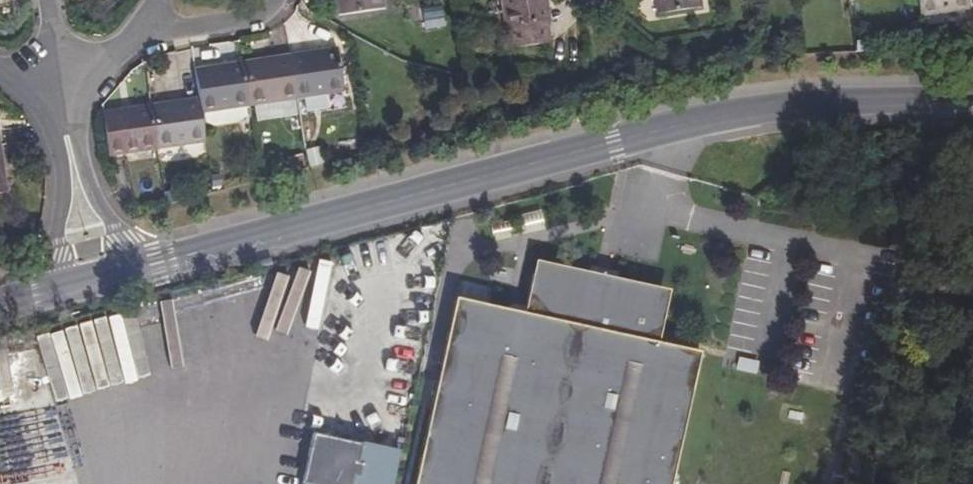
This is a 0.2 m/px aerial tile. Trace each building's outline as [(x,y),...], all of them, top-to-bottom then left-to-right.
[(334,16),(379,9),(378,0),(332,0),(334,16)] [(504,30),(549,24),(545,0),(499,0),(504,30)] [(699,0),(653,0),(655,17),(700,9),(699,0)] [(921,20),(969,12),(968,0),(918,0),(921,20)] [(287,55),(293,99),(340,93),(333,49),(287,55)] [(239,62),(246,106),(293,99),(287,55),(239,62)] [(196,97),(198,113),(246,106),(239,62),(192,69),(196,97)] [(148,105),(154,148),(202,141),(202,140),(198,113),(196,97),(148,105)] [(154,148),(148,105),(100,112),(107,156),(154,148)] [(696,361),(654,352),(663,312),(661,305),(660,303),(658,300),(654,296),(546,270),(540,273),(535,276),(530,280),(521,320),(453,304),(410,483),(667,483),(696,361)] [(97,320),(71,326),(87,392),(113,385),(97,320)] [(313,435),(302,483),(353,483),(354,480),(359,481),(362,466),(357,465),(361,446),(313,435)]
